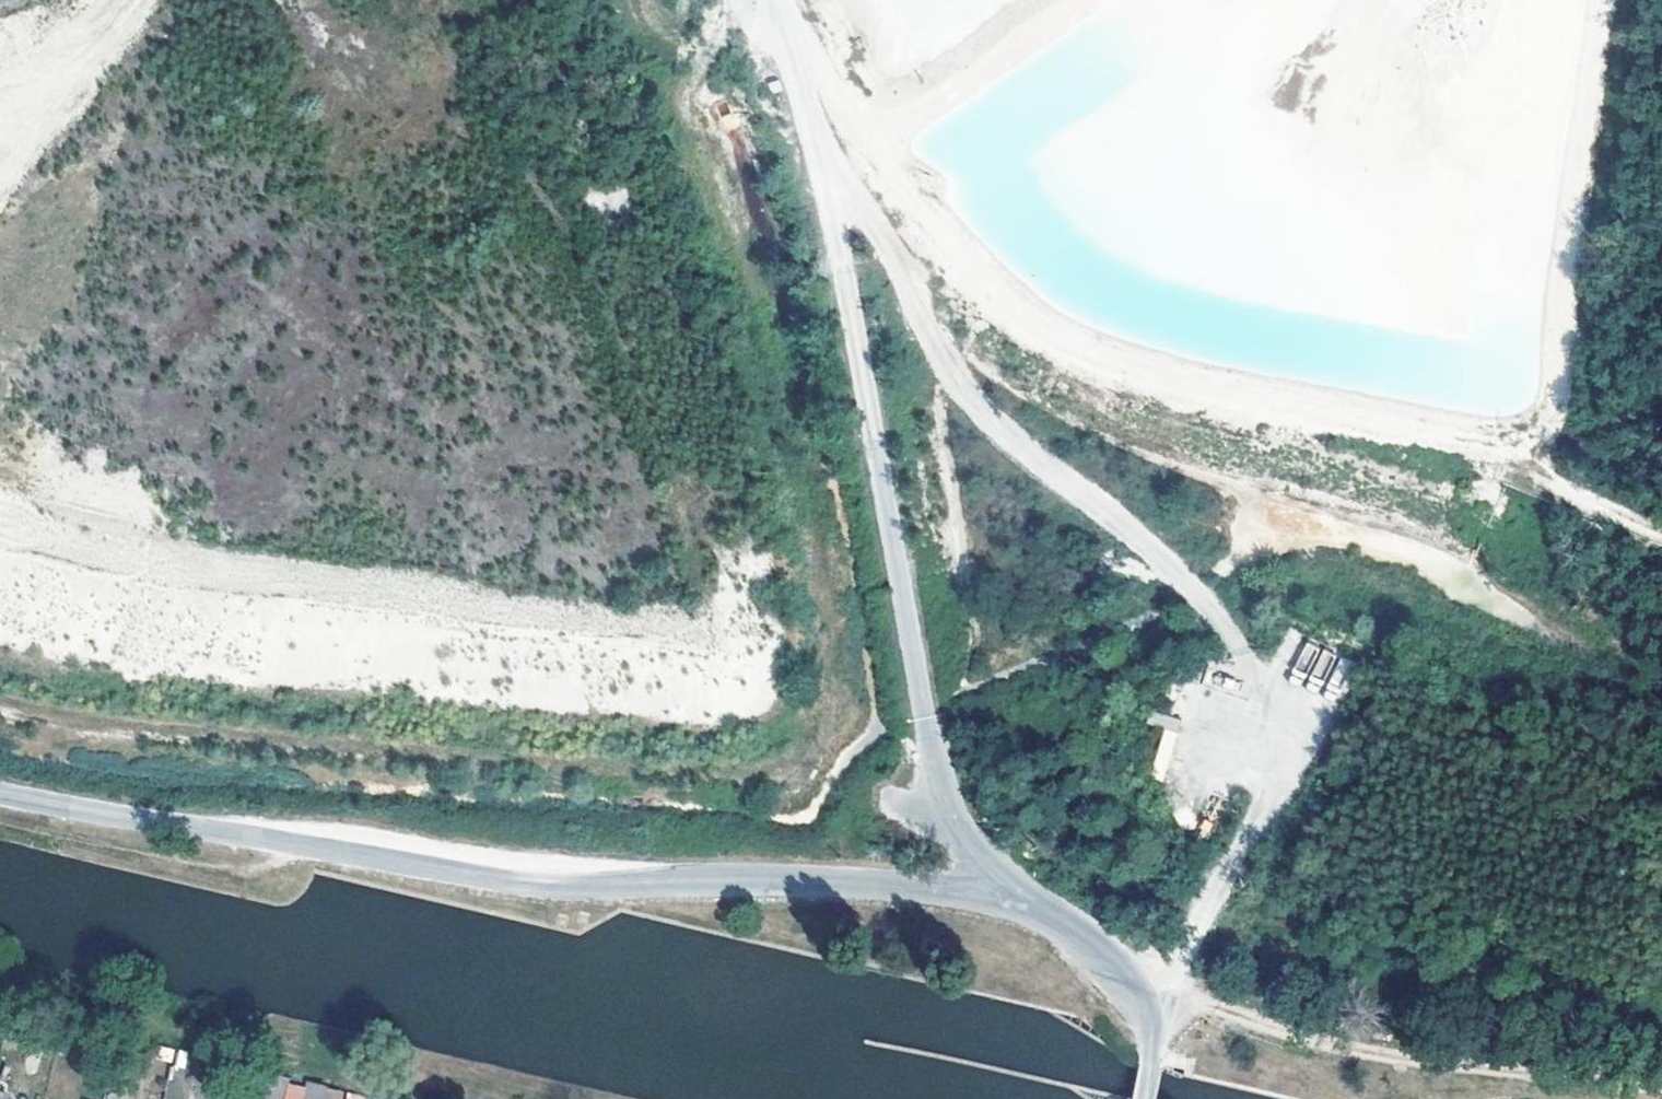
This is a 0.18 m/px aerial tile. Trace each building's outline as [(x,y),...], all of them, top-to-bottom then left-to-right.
[(1289,682),(1322,692),(1335,652),(1302,642),(1289,682)] [(1333,699),(1355,666),(1344,658),(1321,692),(1333,699)] [(1145,767),(1169,769),(1175,717),(1151,714),(1145,767)] [(160,1052),(146,1049),(140,1076),(154,1079),(160,1052)] [(273,1071),(267,1098),(288,1098),(293,1077),(273,1071)] [(309,1080),(305,1098),(325,1098),(328,1085),(309,1080)]
